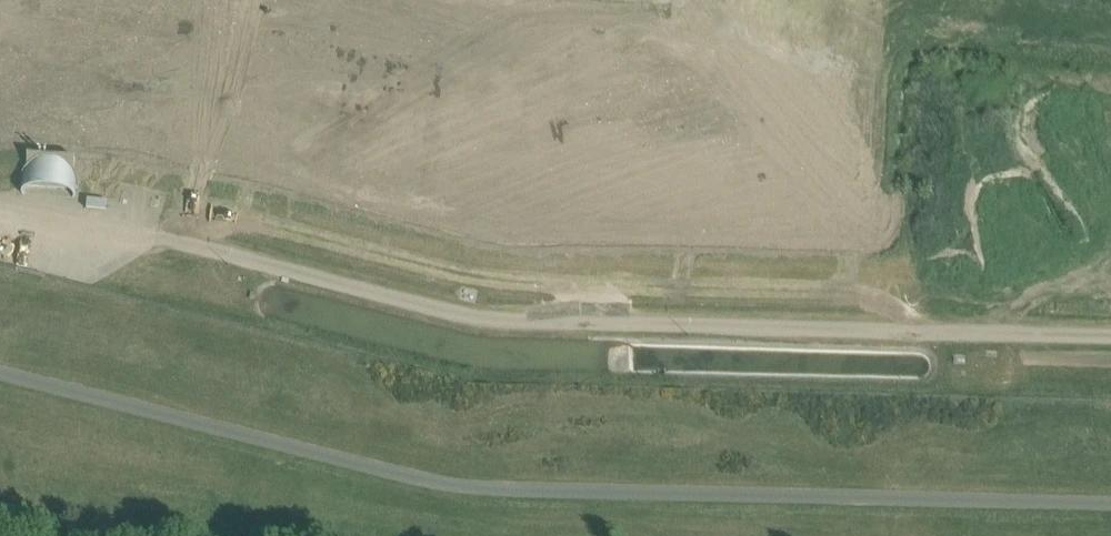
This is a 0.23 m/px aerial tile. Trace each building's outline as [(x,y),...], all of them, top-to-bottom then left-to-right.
[(20,183),(20,184),(23,185),(23,193),(25,193),(25,184),(74,188),(72,197),(74,197),(75,188),(79,188),(79,187),(73,187),(74,157),(28,154),(25,184),(20,183)]
